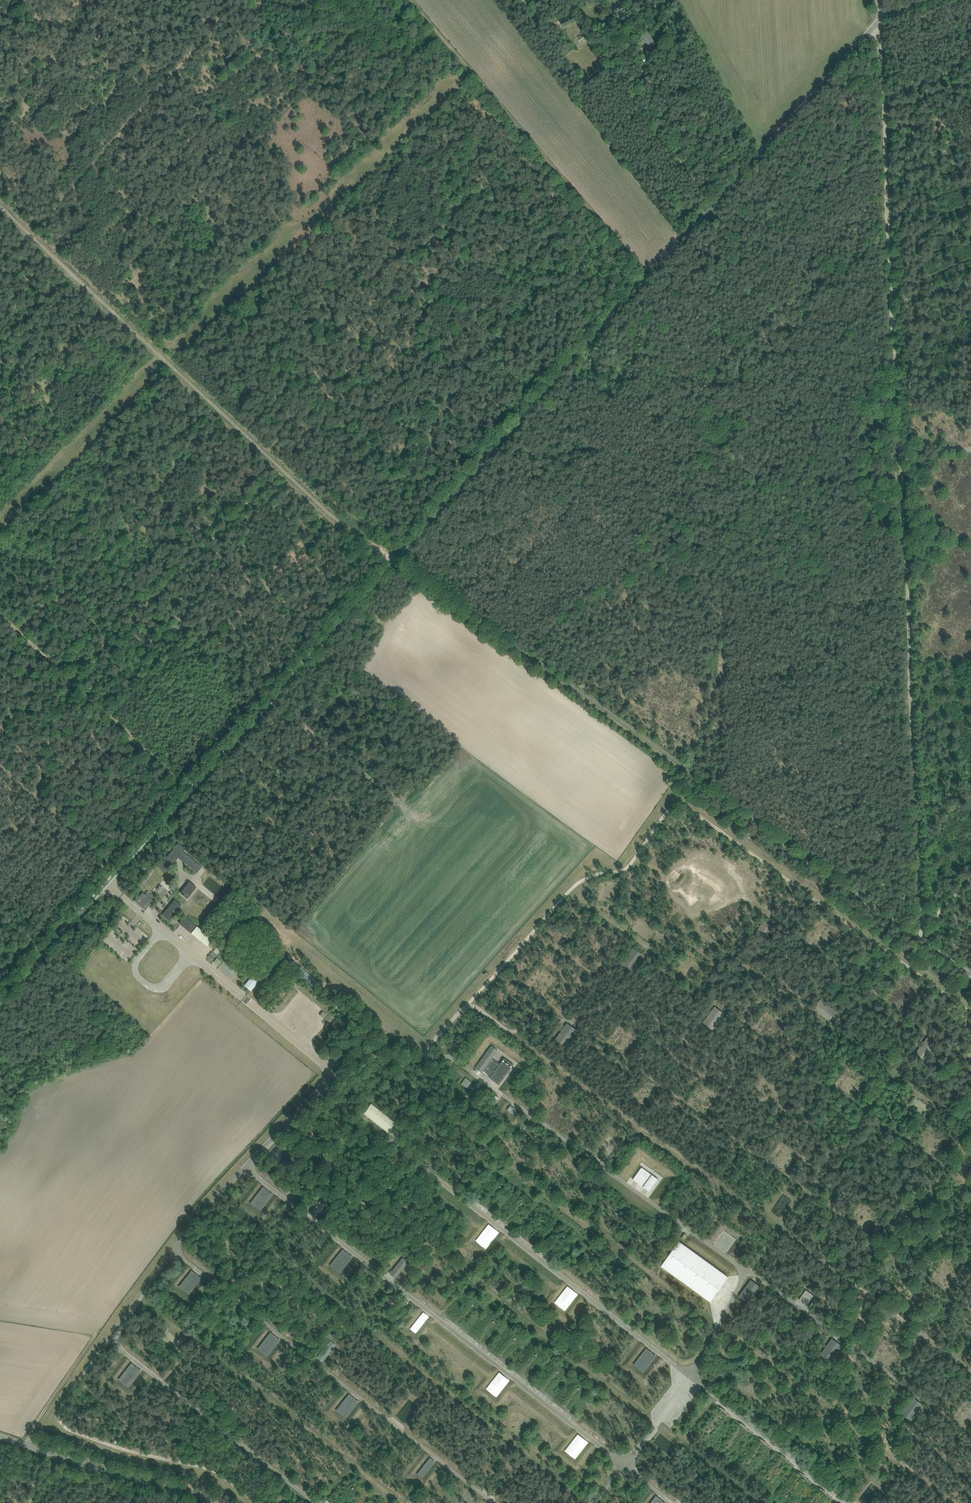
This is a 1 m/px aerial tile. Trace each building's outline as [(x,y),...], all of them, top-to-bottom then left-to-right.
[(650,49),(657,45),(648,31),(641,36),(650,49)] [(581,76),(578,71),(575,73),(573,75),(576,79),(581,76)] [(178,857),(197,873),(202,867),(183,852),(185,849),(178,843),(159,867),(166,873),(178,857)] [(187,899),(196,887),(190,882),(180,893),(187,899)] [(134,901),(136,902),(146,910),(153,901),(143,893),(139,897),(138,896),(134,901)] [(182,905),(175,899),(162,915),(169,921),(182,905)] [(192,907),(187,903),(182,910),(187,914),(192,907)] [(184,916),(179,923),(207,946),(213,939),(184,916)] [(643,955),(633,947),(621,964),(631,971),(643,955)] [(214,962),(218,966),(222,962),(217,958),(214,962)] [(318,981),(300,967),(295,973),(313,987),(318,981)] [(244,986),(251,991),(258,982),(251,977),(244,986)] [(820,999),(813,1010),(829,1021),(837,1011),(820,999)] [(715,1006),(703,1022),(713,1030),(725,1014),(715,1006)] [(577,1030),(567,1022),(555,1038),(565,1046),(577,1030)] [(937,1044),(927,1037),(915,1053),(925,1060),(937,1044)] [(476,1068),(474,1072),(479,1075),(481,1072),(482,1072),(483,1071),(491,1077),(490,1078),(500,1085),(514,1065),(504,1057),(500,1064),(492,1058),(498,1050),(492,1045),(475,1068),(476,1068)] [(496,1095),(489,1104),(492,1106),(499,1097),(496,1095)] [(371,1104),(363,1114),(395,1139),(402,1129),(371,1104)] [(510,1105),(507,1110),(513,1115),(517,1109),(510,1105)] [(658,1179),(642,1167),(633,1179),(639,1183),(639,1184),(641,1185),(641,1186),(643,1186),(650,1191),(658,1179)] [(263,1186),(250,1203),(260,1211),(273,1195),(263,1186)] [(324,1196),(311,1212),(317,1216),(329,1200),(324,1196)] [(499,1232),(489,1224),(476,1240),(486,1249),(499,1232)] [(710,1302),(728,1277),(679,1241),(661,1266),(710,1302)] [(342,1249),(329,1265),(340,1274),(353,1257),(342,1249)] [(402,1257),(390,1274),(395,1278),(406,1265),(407,1267),(410,1264),(408,1262),(402,1257)] [(202,1278),(192,1270),(178,1287),(189,1295),(202,1278)] [(257,1283),(252,1279),(239,1295),(244,1299),(257,1283)] [(751,1279),(739,1296),(749,1303),(761,1287),(751,1279)] [(578,1294),(568,1286),(555,1302),(565,1311),(578,1294)] [(429,1317),(423,1312),(410,1329),(416,1333),(429,1317)] [(257,1348),(268,1357),(280,1340),(270,1332),(257,1348)] [(832,1338),(820,1354),(830,1362),(842,1345),(832,1338)] [(336,1345),(331,1340),(318,1357),(323,1361),(336,1345)] [(644,1373),(657,1356),(647,1348),(634,1364),(644,1373)] [(142,1371),(131,1363),(118,1379),(129,1388),(142,1371)] [(499,1372),(486,1388),(497,1397),(510,1380),(499,1372)] [(359,1402),(349,1394),(336,1410),(346,1418),(359,1402)] [(589,1442),(578,1434),(565,1450),(576,1459),(589,1442)] [(430,1457),(417,1474),(422,1478),(435,1462),(430,1457)]
